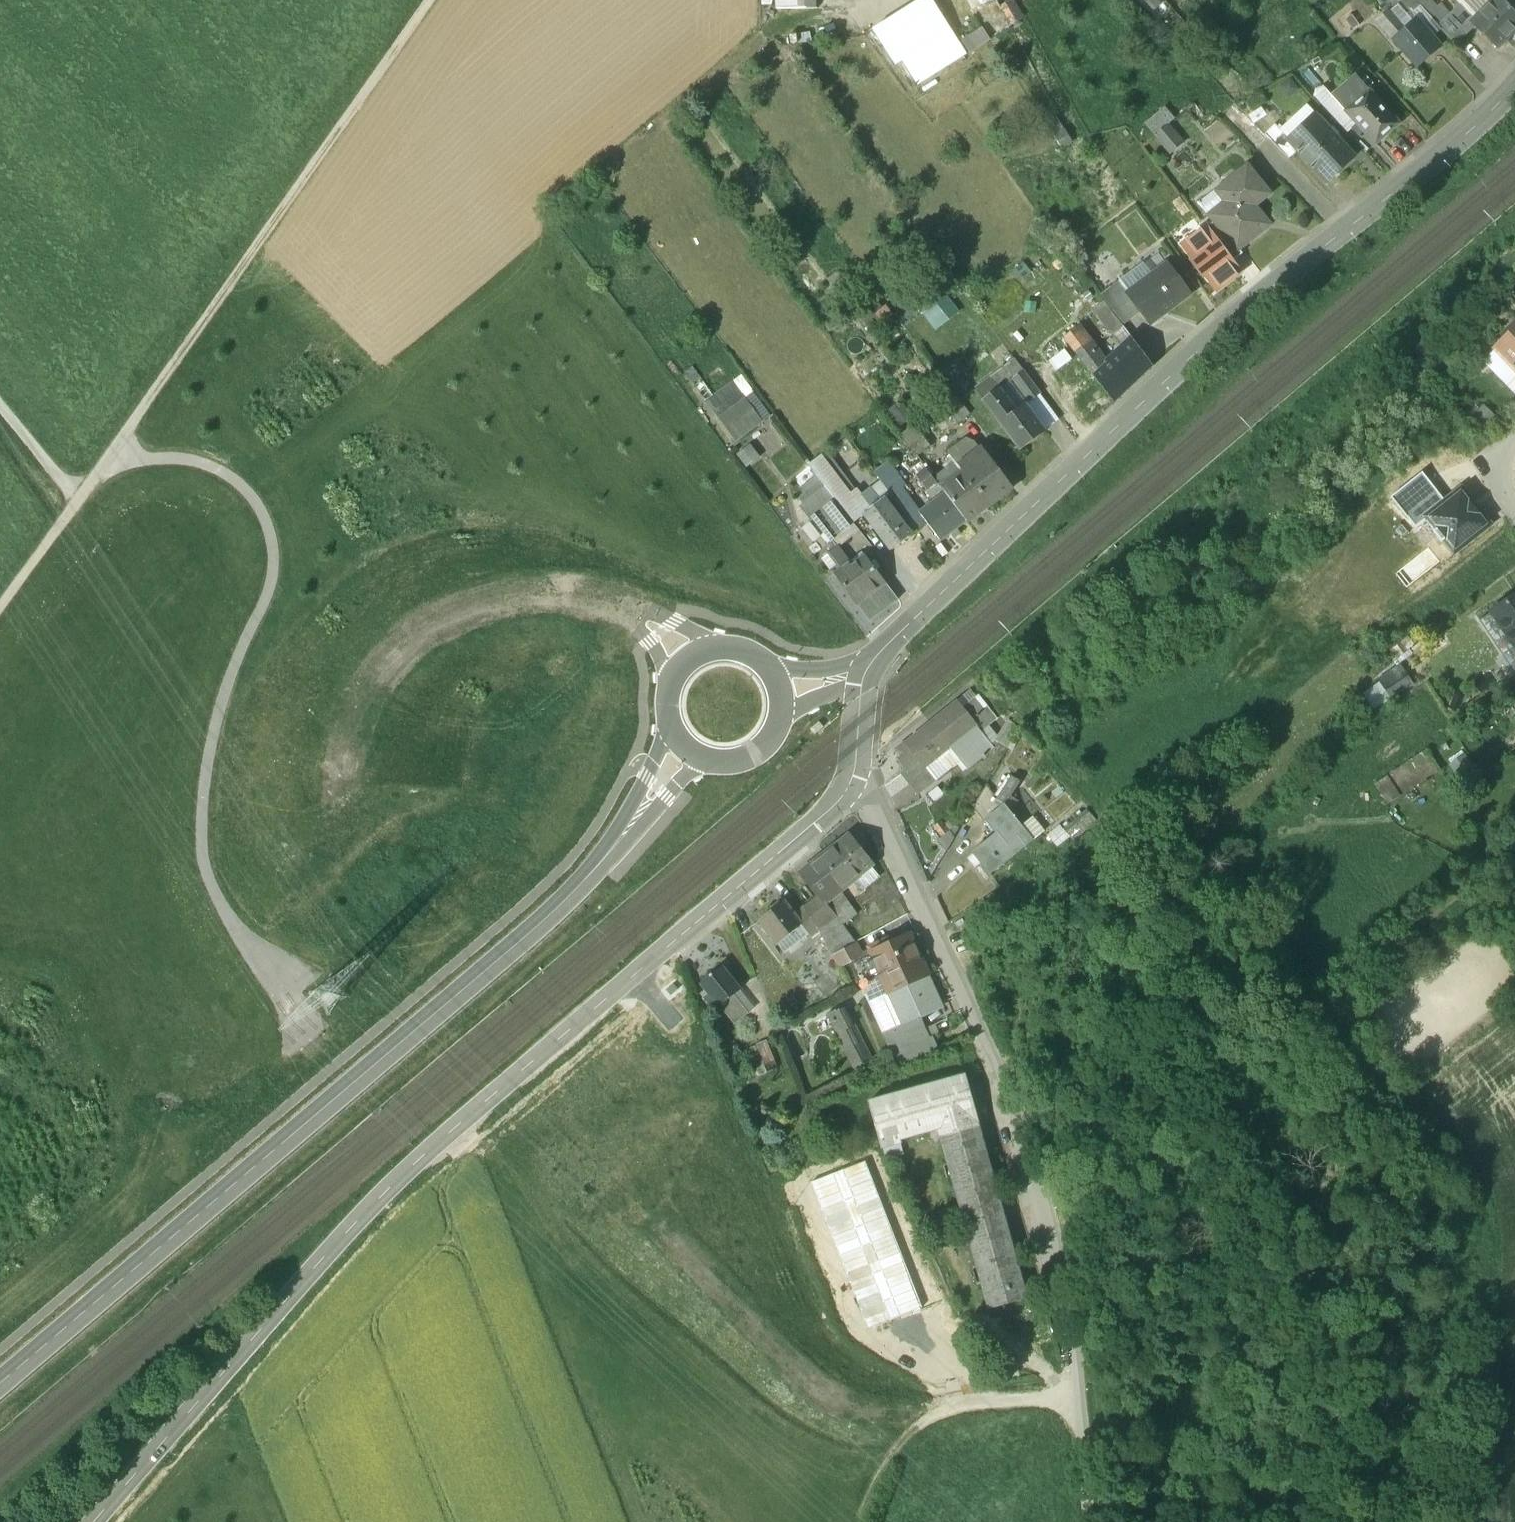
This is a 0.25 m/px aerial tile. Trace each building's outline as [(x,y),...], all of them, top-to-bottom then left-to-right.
[(776,9),(806,9),(806,0),(776,0),(776,9)] [(873,31),(896,65),(902,61),(918,85),(964,56),(931,0),(922,0),(873,31)] [(970,9),(983,2),(984,3),(990,0),(965,0),(970,9)] [(1156,21),(1173,5),(1168,0),(1135,0),(1156,21)] [(1177,7),(1186,18),(1199,7),(1193,0),(1185,0),(1177,7)] [(1415,0),(1391,0),(1396,6),(1397,5),(1405,13),(1411,14),(1420,6),(1420,5),(1415,0)] [(1441,4),(1437,7),(1431,0),(1426,0),(1420,5),(1420,6),(1434,20),(1448,37),(1457,29),(1452,24),(1456,20),(1451,14),(1441,4)] [(1461,5),(1457,0),(1445,0),(1441,4),(1451,14),(1461,5)] [(1502,0),(1494,0),(1475,19),(1472,22),(1475,25),(1499,47),(1514,30),(1514,14),(1502,0)] [(1514,14),(1514,0),(1502,0),(1514,14)] [(1021,19),(1011,2),(1000,7),(1011,25),(1021,19)] [(1475,19),(1461,5),(1451,14),(1456,20),(1452,24),(1457,29),(1459,26),(1467,34),(1475,25),(1472,22),(1475,19)] [(1420,6),(1411,14),(1417,20),(1425,28),(1429,25),(1434,20),(1420,6)] [(1417,20),(1406,30),(1389,10),(1376,21),(1416,66),(1440,46),(1431,35),(1435,32),(1429,25),(1425,28),(1417,20)] [(1457,29),(1448,37),(1456,44),(1467,34),(1459,26),(1457,29)] [(986,29),(964,42),(972,54),(993,41),(986,29)] [(1357,77),(1332,97),(1357,125),(1353,129),(1358,134),(1362,130),(1375,145),(1399,124),(1357,77)] [(1353,157),(1317,118),(1291,141),(1290,142),(1299,152),(1327,182),(1353,157)] [(1169,125),(1155,137),(1173,159),(1187,147),(1169,125)] [(1282,131),(1271,141),(1289,160),(1299,152),(1290,142),(1291,141),(1282,131)] [(1271,194),(1248,165),(1224,184),(1230,191),(1220,198),(1226,205),(1210,218),(1213,223),(1227,240),(1229,238),(1240,251),(1265,230),(1258,221),(1264,216),(1256,207),(1271,194)] [(1213,223),(1207,228),(1232,262),(1242,255),(1240,251),(1229,238),(1227,240),(1213,223)] [(1232,262),(1207,228),(1183,246),(1194,261),(1193,262),(1204,277),(1205,276),(1216,290),(1240,272),(1232,262)] [(1143,262),(1120,280),(1131,294),(1154,275),(1143,262)] [(1131,294),(1129,294),(1141,310),(1151,323),(1189,295),(1167,266),(1154,275),(1131,294)] [(1120,280),(1100,295),(1122,324),(1141,310),(1129,294),(1131,294),(1120,280)] [(941,283),(918,304),(939,328),(963,307),(941,283)] [(874,299),(870,293),(858,302),(862,308),(858,310),(873,331),(896,314),(882,294),(874,299)] [(1123,327),(1104,302),(1093,312),(1114,335),(1123,327)] [(1105,366),(1080,333),(1084,329),(1080,324),(1065,339),(1094,377),(1105,366)] [(1503,336),(1507,341),(1514,333),(1514,324),(1503,336)] [(1114,335),(1110,338),(1121,351),(1133,340),(1123,327),(1114,335)] [(1507,341),(1497,350),(1507,360),(1504,363),(1514,374),(1514,333),(1507,341)] [(1153,367),(1133,340),(1121,351),(1105,366),(1094,377),(1114,404),(1153,367)] [(1016,362),(991,380),(998,390),(999,391),(1013,381),(1012,380),(1023,372),(1016,362)] [(686,371),(709,403),(718,396),(695,364),(686,371)] [(1041,395),(1023,372),(1012,380),(1013,381),(1030,403),(1041,395)] [(718,396),(709,403),(705,406),(735,443),(762,422),(744,400),(732,384),(718,396)] [(1026,405),(1015,413),(999,391),(998,390),(983,402),(1020,451),(1046,432),(1026,405)] [(744,400),(762,422),(772,413),(756,391),(744,400)] [(955,395),(942,405),(957,425),(970,415),(955,395)] [(914,426),(901,437),(917,457),(930,446),(914,426)] [(752,440),(738,451),(751,467),(765,456),(752,440)] [(967,440),(949,453),(959,467),(981,451),(974,443),(967,440)] [(1012,490),(982,450),(981,451),(959,467),(964,473),(989,506),(989,507),(990,506),(990,505),(1010,490),(1011,491),(1012,490)] [(854,490),(827,452),(809,466),(818,478),(825,487),(836,502),(849,492),(850,493),(854,490)] [(904,488),(887,464),(875,473),(892,497),(903,489),(904,488)] [(927,470),(922,464),(915,471),(919,476),(927,470)] [(919,476),(917,478),(927,492),(937,484),(927,470),(919,476)] [(1390,496),(1416,529),(1427,520),(1424,517),(1445,501),(1422,472),(1390,496)] [(989,506),(964,473),(942,490),(967,523),(989,506)] [(799,492),(806,502),(825,487),(818,478),(799,492)] [(920,513),(928,524),(941,542),(951,535),(954,540),(961,535),(957,530),(967,523),(942,490),(938,484),(937,484),(927,492),(935,502),(920,513)] [(806,502),(803,505),(804,506),(803,507),(804,508),(801,510),(811,522),(814,520),(832,542),(838,537),(821,514),(836,502),(825,487),(806,502)] [(903,489),(892,497),(900,507),(910,499),(903,489)] [(1427,520),(1453,554),(1489,525),(1461,489),(1445,501),(1424,517),(1427,520)] [(850,493),(849,492),(836,502),(854,524),(865,515),(864,514),(865,513),(850,493)] [(900,507),(892,497),(886,502),(911,536),(918,531),(900,507)] [(886,502),(884,499),(865,513),(864,514),(865,515),(892,551),(911,536),(886,502)] [(910,499),(900,507),(918,531),(928,524),(920,513),(910,499)] [(836,502),(821,514),(838,537),(854,524),(836,502)] [(821,555),(834,575),(850,564),(837,545),(821,555)] [(865,557),(852,567),(850,564),(834,575),(857,606),(886,584),(865,557)] [(886,584),(857,606),(869,622),(898,600),(886,584)] [(1493,612),(1514,645),(1514,597),(1493,612)] [(1514,649),(1514,645),(1493,612),(1480,620),(1504,656),(1513,650),(1514,649)] [(1407,639),(1388,653),(1394,661),(1412,647),(1407,639)] [(1404,673),(1393,681),(1400,692),(1411,685),(1404,673)] [(958,703),(907,744),(911,750),(898,761),(907,771),(920,761),(925,767),(926,767),(938,758),(950,747),(963,762),(968,769),(994,748),(981,733),(997,720),(987,707),(984,710),(975,699),(962,709),(958,703)] [(1020,731),(1009,721),(995,742),(1009,750),(1020,731)] [(938,758),(949,772),(963,762),(950,747),(938,758)] [(949,772),(938,758),(926,767),(937,781),(949,772)] [(907,771),(901,775),(918,796),(937,781),(926,767),(925,767),(920,761),(907,771)] [(1420,761),(1390,782),(1400,797),(1430,776),(1420,761)] [(1005,785),(994,794),(999,802),(1003,806),(1004,805),(1006,807),(1016,800),(1005,785)] [(994,794),(987,786),(973,808),(985,823),(986,822),(985,821),(1003,806),(999,802),(994,794)] [(1006,807),(1004,805),(1003,806),(985,821),(986,822),(996,834),(997,833),(1007,846),(1018,837),(1026,847),(1034,841),(1022,827),(1011,813),(1006,807)] [(1045,832),(1033,818),(1022,827),(1034,841),(1045,832)] [(954,832),(946,819),(935,825),(944,839),(954,832)] [(860,827),(850,835),(862,850),(872,842),(860,827)] [(997,833),(996,834),(971,854),(990,877),(1026,847),(1018,837),(1007,846),(997,833)] [(850,835),(824,856),(824,855),(800,876),(817,898),(824,906),(827,903),(858,878),(871,867),(859,852),(862,850),(850,835)] [(871,867),(858,878),(866,887),(879,877),(871,867)] [(855,944),(827,903),(824,906),(817,898),(805,908),(819,932),(833,956),(834,955),(855,944)] [(794,915),(784,901),(759,921),(784,953),(808,934),(802,926),(795,915),(794,915)] [(819,932),(805,908),(795,915),(802,926),(808,934),(811,938),(819,932)] [(977,928),(961,933),(970,959),(985,955),(977,928)] [(833,956),(819,932),(811,938),(831,972),(840,967),(833,956)] [(910,935),(870,953),(888,993),(928,975),(910,935)] [(863,957),(855,944),(834,955),(841,968),(853,962),(863,957)] [(863,957),(853,962),(898,1070),(938,1053),(930,1039),(903,1051),(894,1029),(902,1025),(888,993),(870,953),(863,957)] [(741,990),(722,967),(700,984),(708,995),(703,999),(711,1009),(716,1005),(719,1008),(720,1007),(734,1025),(748,1014),(734,996),(741,990)] [(928,975),(888,993),(902,1025),(903,1027),(921,1018),(917,1009),(939,999),(928,975)] [(843,1007),(829,1014),(856,1069),(871,1062),(843,1007)] [(921,1018),(903,1027),(902,1025),(894,1029),(903,1051),(930,1039),(921,1018)] [(751,1051),(762,1078),(771,1075),(767,1066),(779,1061),(771,1043),(751,1051)] [(965,1075),(870,1101),(883,1149),(900,1143),(898,1134),(947,1120),(951,1134),(978,1127),(976,1120),(977,1119),(965,1075)] [(898,1134),(900,1143),(939,1131),(941,1137),(951,1134),(947,1120),(898,1134)] [(951,1134),(941,1137),(989,1310),(1027,1299),(979,1127),(978,1127),(951,1134)]
